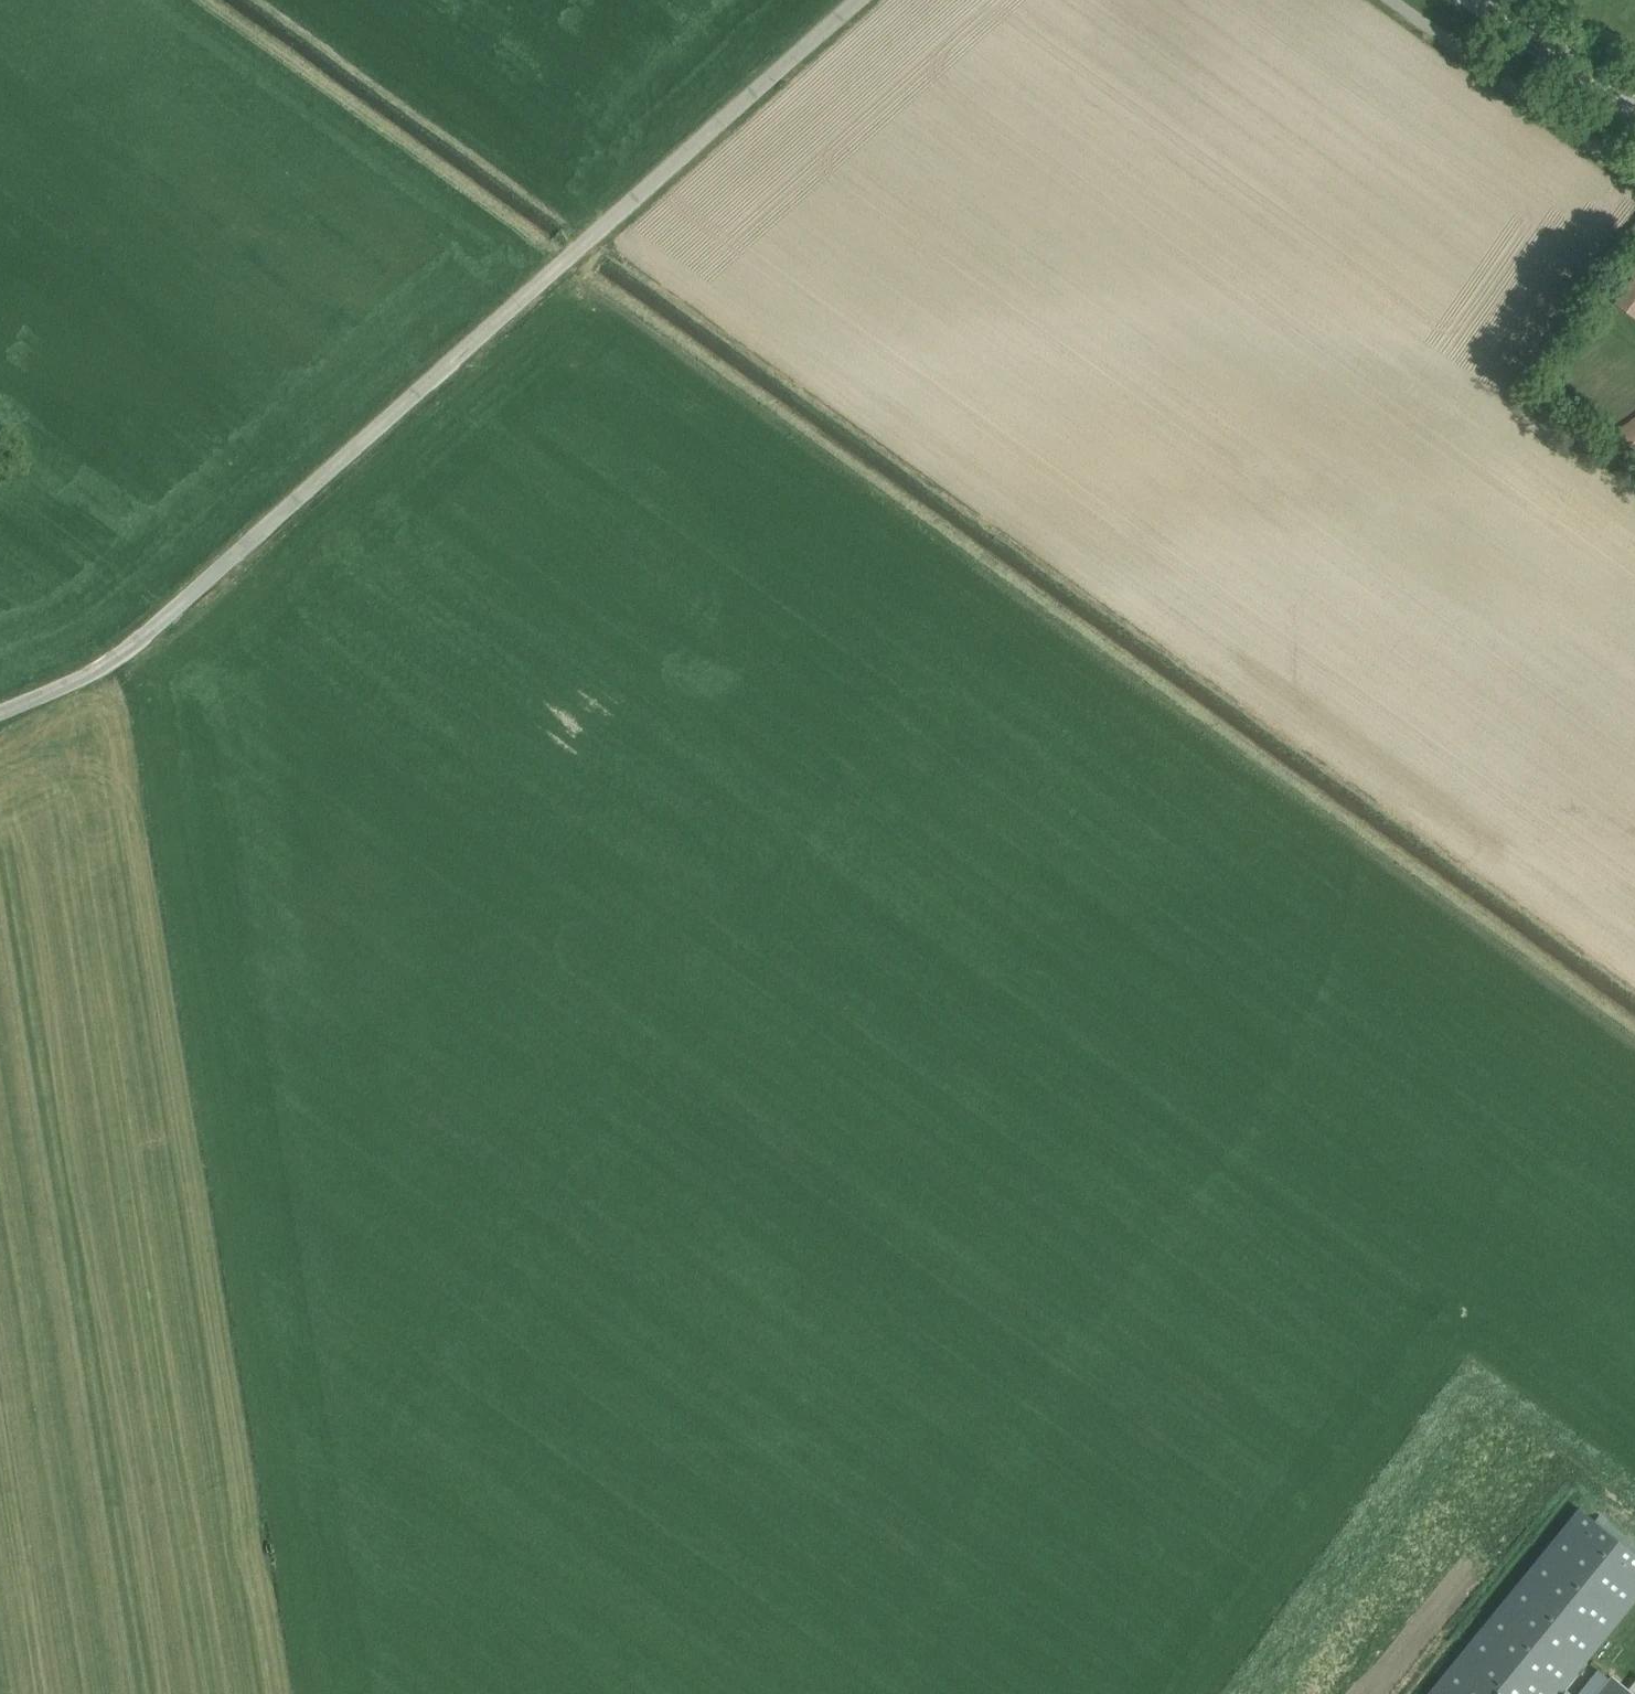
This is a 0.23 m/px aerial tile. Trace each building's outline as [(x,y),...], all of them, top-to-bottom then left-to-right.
[(1614,303),(1634,318),(1634,274),(1614,303)] [(1619,428),(1634,453),(1634,417),(1619,428)] [(1579,1507),(1427,1693),(1560,1693),(1634,1602),(1634,1553),(1579,1507)] [(1611,1677),(1597,1693),(1633,1693),(1611,1677)]
